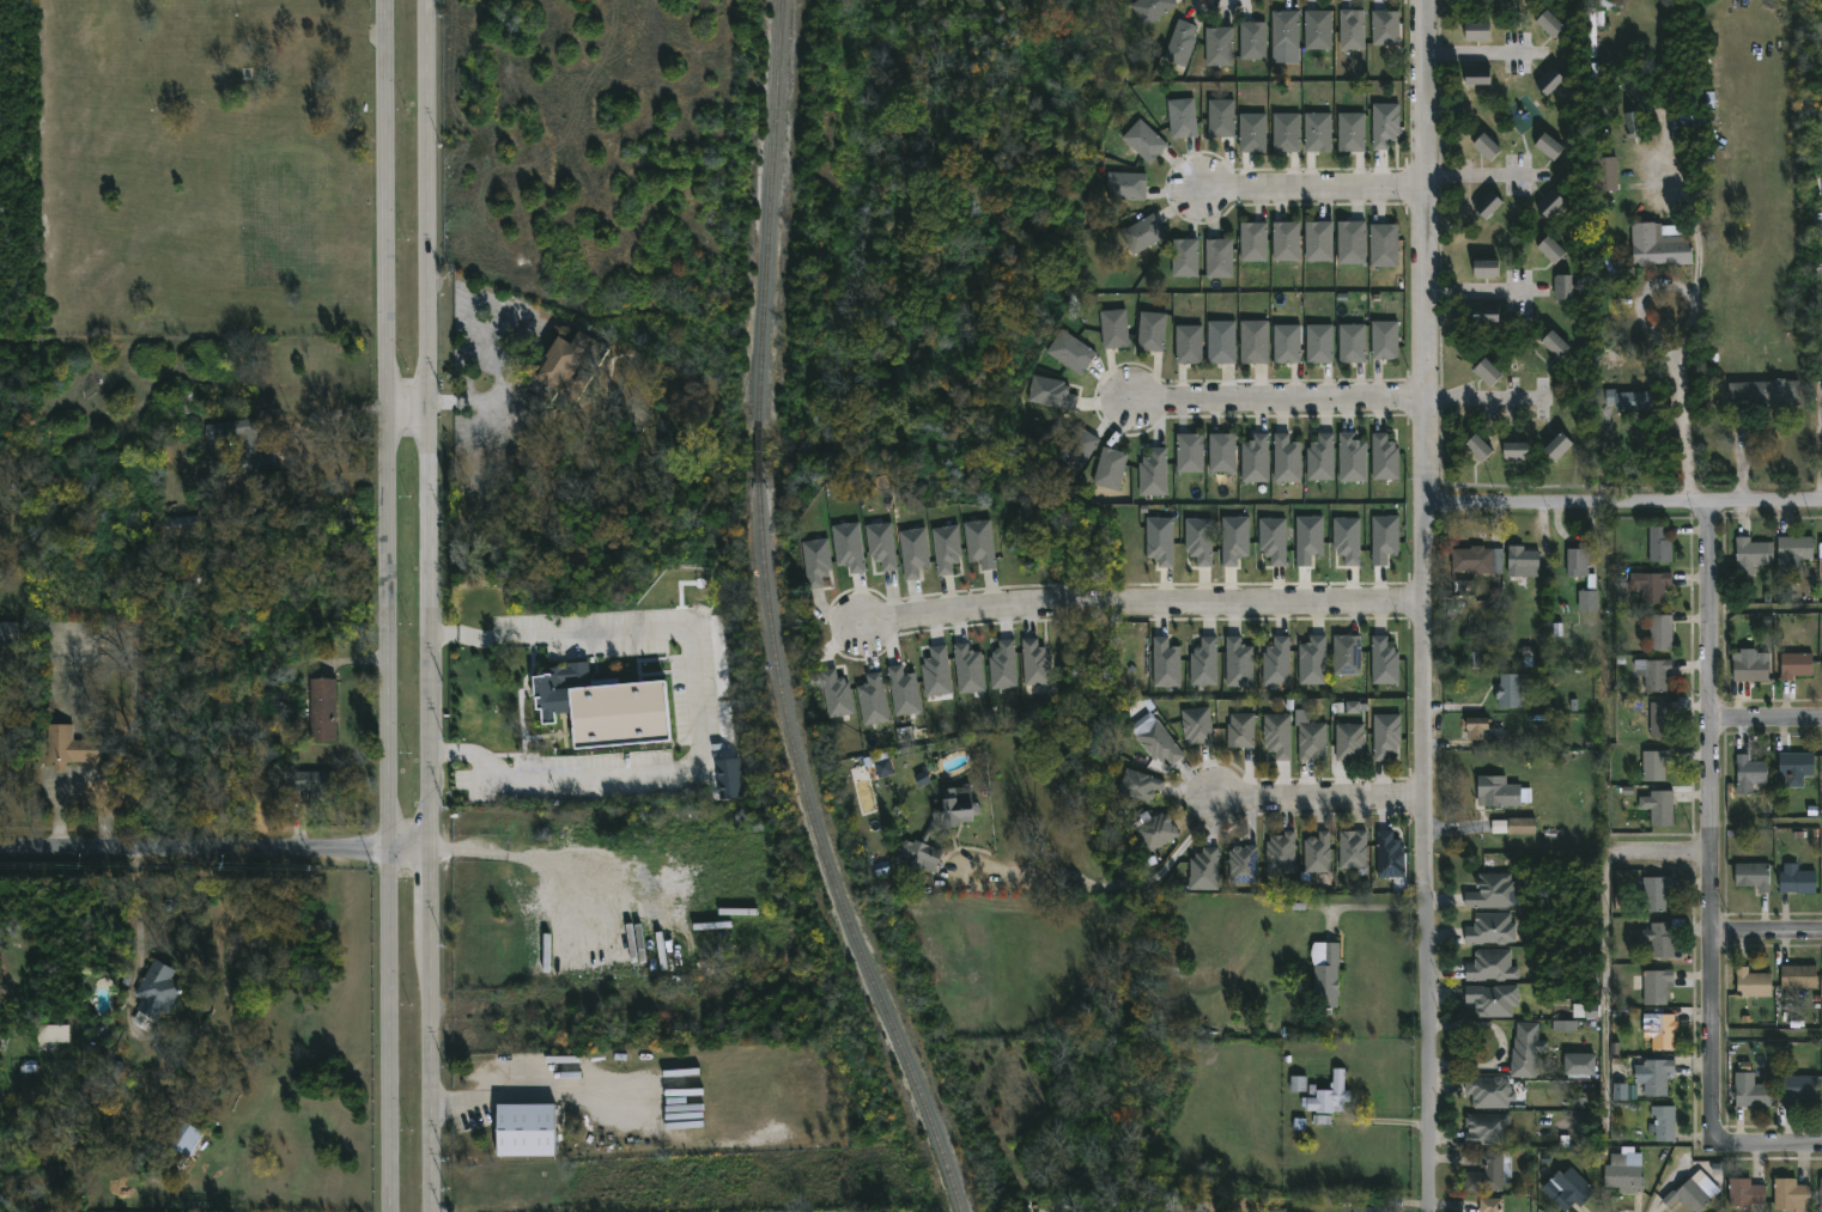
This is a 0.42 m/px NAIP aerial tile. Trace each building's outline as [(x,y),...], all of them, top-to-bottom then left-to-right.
[(1173,0),(1138,0),(1130,6),(1146,28),(1177,5),(1173,0)] [(1595,8),(1586,8),(1586,43),(1596,43),(1595,8)] [(1301,49),(1274,50),(1274,10),(1300,10),(1301,49)] [(1334,49),(1307,49),(1307,11),(1334,10),(1334,49)] [(1535,22),(1553,40),(1565,27),(1547,10),(1535,22)] [(1352,11),(1352,17),(1353,17),(1353,11),(1364,11),(1365,50),(1341,50),(1341,11),(1352,11)] [(1398,47),(1372,45),(1373,12),(1399,12),(1398,47)] [(1197,39),(1188,66),(1166,57),(1180,18),(1200,25),(1194,38),(1197,39)] [(1269,59),(1243,59),(1243,20),(1269,22),(1269,59)] [(1477,41),(1470,41),(1471,22),(1495,22),(1495,41),(1477,41)] [(1234,66),(1208,66),(1208,26),(1234,26),(1234,66)] [(1560,89),(1556,92),(1555,91),(1549,97),(1536,85),(1553,67),(1566,80),(1559,87),(1560,89)] [(1490,86),(1490,68),(1465,69),(1466,86),(1490,86)] [(1168,100),(1170,139),(1197,138),(1195,99),(1168,100)] [(1235,101),(1209,100),(1209,138),(1235,138),(1235,101)] [(1387,151),(1375,151),(1374,103),(1402,103),(1402,136),(1398,136),(1398,141),(1391,141),(1391,151),(1387,151)] [(1624,114),(1626,137),(1639,135),(1636,113),(1624,114)] [(1267,114),(1240,114),(1240,154),(1267,153),(1267,114)] [(1300,114),(1273,114),(1273,153),(1300,153),(1300,114)] [(1332,153),(1332,114),(1305,114),(1305,153),(1332,153)] [(1366,153),(1366,114),(1339,114),(1339,153),(1366,153)] [(1121,139),(1150,165),(1168,145),(1139,119),(1121,139)] [(1502,150),(1484,133),(1472,146),(1490,163),(1502,150)] [(1555,162),(1565,148),(1544,133),(1534,147),(1555,162)] [(1618,190),(1598,191),(1596,159),(1616,158),(1618,190)] [(1145,201),(1146,175),(1108,173),(1107,200),(1145,201)] [(1566,203),(1549,220),(1536,207),(1553,190),(1566,203)] [(1473,209),(1486,221),(1503,202),(1490,191),(1473,209)] [(1167,238),(1154,214),(1120,232),(1134,256),(1167,238)] [(1305,222),(1306,262),(1333,261),(1333,222),(1305,222)] [(1366,265),(1366,222),(1338,222),(1338,265),(1366,265)] [(1241,223),(1241,262),(1267,262),(1268,224),(1241,223)] [(1300,223),(1273,223),(1273,262),(1300,261),(1300,223)] [(1656,224),(1657,227),(1663,226),(1663,237),(1686,236),(1686,243),(1693,243),(1694,266),(1677,267),(1677,264),(1651,264),(1651,267),(1635,268),(1635,266),(1634,266),(1632,224),(1656,224)] [(1398,225),(1370,225),(1370,268),(1399,268),(1398,225)] [(1567,254),(1550,236),(1537,247),(1554,266),(1567,254)] [(1206,278),(1233,278),(1233,240),(1206,239),(1206,278)] [(1198,278),(1198,240),(1172,240),(1172,278),(1198,278)] [(1499,261),(1474,262),(1474,279),(1499,278),(1499,261)] [(1573,275),(1577,276),(1578,300),(1557,300),(1556,278),(1559,278),(1559,275),(1573,275)] [(1499,324),(1499,305),(1474,306),(1475,324),(1499,324)] [(1102,350),(1129,349),(1127,310),(1101,311),(1102,350)] [(1166,314),(1140,313),(1138,351),(1164,352),(1166,314)] [(1268,321),(1241,321),(1241,364),(1268,364),(1268,321)] [(1236,322),(1208,322),(1208,365),(1236,365),(1236,322)] [(1398,322),(1371,322),(1372,360),(1399,360),(1398,322)] [(1333,325),(1306,325),(1307,364),(1333,363),(1333,325)] [(1366,363),(1365,325),(1339,325),(1339,363),(1366,363)] [(1203,364),(1203,326),(1176,326),(1176,364),(1203,364)] [(1275,365),(1301,364),(1300,326),(1274,326),(1275,365)] [(1570,348),(1553,330),(1540,342),(1558,361),(1570,348)] [(599,342),(609,349),(602,360),(606,363),(577,404),(559,392),(549,406),(527,390),(536,376),(539,377),(542,372),(534,367),(545,351),(549,353),(560,336),(573,345),(582,331),(599,342)] [(1085,375),(1096,349),(1058,332),(1047,358),(1085,375)] [(1503,376),(1486,359),(1473,371),(1490,389),(1503,376)] [(1075,411),(1077,396),(1068,394),(1070,383),(1033,376),(1028,403),(1075,411)] [(1786,379),(1786,383),(1800,382),(1800,406),(1754,408),(1754,403),(1730,403),(1729,384),(1773,383),(1773,380),(1786,379)] [(1618,389),(1618,394),(1653,392),(1654,412),(1618,413),(1617,404),(1608,406),(1608,390),(1618,389)] [(256,434),(259,445),(255,445),(256,455),(273,452),(275,468),(243,473),(241,456),(245,456),(244,445),(241,445),(241,440),(237,441),(236,434),(207,438),(206,425),(259,418),(261,434),(256,434)] [(1059,461),(1082,472),(1099,438),(1077,427),(1059,461)] [(1334,433),(1318,434),(1318,442),(1307,443),(1308,481),(1334,480),(1334,433)] [(1339,434),(1340,482),(1368,482),(1366,441),(1353,441),(1352,433),(1339,434)] [(1573,445),(1561,433),(1544,451),(1556,463),(1573,445)] [(1203,473),(1203,435),(1177,434),(1177,473),(1203,473)] [(1209,473),(1236,473),(1236,435),(1210,434),(1209,473)] [(1242,483),(1269,482),(1269,434),(1253,434),(1253,442),(1242,442),(1242,483)] [(1274,434),(1274,483),(1301,483),(1301,443),(1289,443),(1289,434),(1274,434)] [(1388,434),(1373,434),(1372,480),(1398,481),(1399,442),(1388,442),(1388,434)] [(1464,446),(1482,464),(1493,451),(1476,434),(1464,446)] [(1530,461),(1505,461),(1505,440),(1530,441),(1530,461)] [(1129,454),(1103,447),(1093,485),(1118,492),(1129,454)] [(1166,496),(1166,449),(1150,449),(1151,458),(1140,458),(1140,496),(1166,496)] [(200,536),(159,541),(157,519),(198,514),(200,536)] [(1372,517),(1373,567),(1388,567),(1387,557),(1399,557),(1399,516),(1372,517)] [(1222,517),(1222,567),(1238,567),(1238,559),(1249,559),(1249,517),(1222,517)] [(1323,517),(1297,517),(1296,567),(1311,567),(1312,557),(1323,557),(1323,517)] [(1146,559),(1158,559),(1158,568),(1173,568),(1173,518),(1146,518),(1146,559)] [(1345,567),(1361,566),(1360,518),(1333,519),(1334,557),(1344,557),(1345,567)] [(1212,519),(1186,519),(1186,558),(1197,558),(1197,567),(1212,567),(1212,519)] [(1286,567),(1287,519),(1260,519),(1260,558),(1270,558),(1270,567),(1286,567)] [(996,570),(991,520),(964,523),(968,563),(980,562),(981,571),(996,570)] [(832,526),(838,568),(849,566),(850,575),(866,573),(859,522),(832,526)] [(882,572),(897,571),(893,523),(866,525),(869,562),(881,561),(882,572)] [(958,525),(931,529),(938,577),(954,575),(952,562),(963,561),(958,525)] [(1669,534),(1669,540),(1671,540),(1672,561),(1650,561),(1650,525),(1669,525),(1669,534)] [(919,570),(930,569),(927,529),(900,531),(904,582),(920,580),(919,570)] [(1751,537),(1751,542),(1769,542),(1769,562),(1760,562),(1760,575),(1737,575),(1737,536),(1751,537)] [(1814,559),(1779,559),(1779,536),(1814,536),(1814,559)] [(823,576),(831,575),(829,540),(803,542),(806,590),(824,589),(823,576)] [(1484,546),(1484,548),(1502,548),(1502,573),(1471,573),(1471,571),(1452,571),(1452,548),(1470,548),(1470,546),(1484,546)] [(1539,552),(1539,577),(1508,575),(1508,546),(1524,546),(1524,549),(1539,550),(1539,552)] [(1589,577),(1567,577),(1568,548),(1589,548),(1589,577)] [(1674,573),(1674,585),(1666,585),(1666,604),(1644,604),(1644,589),(1633,589),(1633,573),(1674,573)] [(1596,583),(1596,590),(1598,590),(1598,611),(1579,611),(1579,589),(1587,589),(1587,580),(1596,580),(1596,583)] [(1672,651),(1650,651),(1650,615),(1672,615),(1672,651)] [(17,645),(0,645),(0,622),(17,622),(17,645)] [(1299,644),(1299,685),(1327,685),(1326,636),(1309,636),(1309,644),(1299,644)] [(1333,675),(1360,676),(1361,637),(1334,636),(1333,675)] [(1372,636),(1372,685),(1398,684),(1398,646),(1387,647),(1387,636),(1372,636)] [(1181,687),(1181,648),(1168,648),(1168,637),(1154,637),(1153,687),(1181,687)] [(1191,686),(1218,686),(1216,637),(1201,638),(1201,648),(1191,648),(1191,686)] [(1226,687),(1253,688),(1254,647),(1241,647),(1242,637),(1227,637),(1226,687)] [(1264,685),(1290,685),(1289,637),(1274,637),(1274,648),(1263,648),(1264,685)] [(1039,639),(1040,647),(1047,646),(1047,652),(1051,652),(1052,686),(1026,687),(1024,639),(1039,639)] [(991,689),(1017,688),(1015,640),(998,641),(999,652),(989,652),(991,689)] [(984,693),(983,652),(969,653),(969,644),(955,644),(957,694),(984,693)] [(952,695),(947,646),(930,648),(931,658),(921,659),(925,698),(952,695)] [(1756,648),(1756,658),(1769,658),(1769,682),(1735,682),(1735,658),(1742,658),(1742,648),(1756,648)] [(1782,681),(1781,653),(1812,653),(1812,676),(1793,676),(1793,681),(1782,681)] [(1672,660),(1672,672),(1668,672),(1668,692),(1645,692),(1645,676),(1636,676),(1636,669),(1635,669),(1635,659),(1672,659),(1672,660)] [(590,662),(591,682),(571,684),(571,682),(564,682),(564,686),(563,686),(564,702),(565,702),(566,712),(571,712),(570,690),(591,689),(593,712),(614,709),(615,732),(558,736),(557,726),(542,726),(541,711),(538,712),(536,678),(539,677),(539,675),(551,674),(549,668),(563,668),(563,670),(570,670),(569,663),(590,662)] [(921,714),(917,674),(904,675),(903,666),(889,667),(893,716),(921,714)] [(828,719),(854,715),(847,677),(837,679),(836,669),(819,672),(828,719)] [(866,675),(868,684),(856,687),(864,727),(891,721),(880,672),(866,675)] [(1522,686),(1522,707),(1499,707),(1496,690),(1498,690),(1498,683),(1500,683),(1500,674),(1522,674),(1522,675),(1528,675),(1528,686),(1522,686)] [(334,678),(335,741),(309,742),(309,723),(304,723),(303,698),(309,698),(309,678),(334,678)] [(1346,715),(1361,714),(1361,702),(1346,703),(1346,715)] [(1671,714),(1675,717),(1676,738),(1652,738),(1651,702),(1671,702),(1671,714)] [(1211,707),(1215,747),(1205,748),(1204,744),(1190,745),(1190,739),(1186,741),(1183,709),(1211,707)] [(1240,747),(1228,747),(1228,724),(1231,724),(1231,714),(1253,714),(1253,748),(1240,747)] [(1290,714),(1290,761),(1275,761),(1275,753),(1269,753),(1269,747),(1264,747),(1264,714),(1290,714)] [(1403,715),(1402,748),(1399,748),(1399,753),(1391,753),(1391,762),(1374,762),(1375,714),(1403,715)] [(1489,718),(1489,727),(1502,727),(1502,741),(1468,739),(1466,717),(1489,718)] [(1159,720),(1186,757),(1174,766),(1170,760),(1165,765),(1161,760),(1158,762),(1137,736),(1159,720)] [(1325,725),(1325,760),(1312,760),(1312,756),(1310,756),(1310,760),(1299,760),(1299,723),(1326,723),(1326,725),(1325,725)] [(1360,756),(1360,761),(1352,761),(1352,759),(1347,759),(1347,760),(1336,760),(1336,724),(1364,724),(1364,756),(1360,756)] [(73,738),(73,742),(113,742),(111,763),(66,763),(66,772),(55,772),(55,763),(48,763),(48,725),(73,725),(73,738)] [(1666,781),(1644,781),(1644,751),(1674,750),(1674,762),(1665,762),(1666,781)] [(1803,775),(1803,786),(1788,786),(1788,776),(1780,776),(1780,753),(1815,753),(1815,775),(1803,775)] [(1768,761),(1767,782),(1754,782),(1754,794),(1736,794),(1738,762),(1737,762),(1737,754),(1749,754),(1749,761),(1768,761)] [(893,775),(890,759),(874,762),(878,779),(893,775)] [(743,798),(740,760),(717,761),(719,800),(743,798)] [(1165,782),(1161,791),(1154,788),(1153,791),(1156,792),(1154,800),(1150,799),(1149,803),(1118,792),(1125,768),(1165,782)] [(334,772),(334,790),(292,788),(292,771),(334,772)] [(1508,778),(1508,786),(1524,786),(1524,788),(1532,788),(1532,803),(1524,803),(1524,808),(1481,806),(1481,776),(1508,778)] [(971,786),(971,787),(972,787),(973,804),(982,803),(983,816),(974,817),(976,822),(961,823),(961,827),(948,828),(947,820),(943,821),(927,846),(945,854),(935,875),(922,869),(919,876),(905,869),(909,860),(900,855),(909,838),(919,842),(935,818),(935,806),(942,806),(941,799),(946,799),(946,790),(966,788),(966,786),(971,786)] [(1674,799),(1674,826),(1651,826),(1651,810),(1646,810),(1646,802),(1651,802),(1651,791),(1674,791),(1674,799)] [(1162,815),(1170,816),(1172,820),(1170,822),(1179,836),(1147,854),(1132,829),(1161,812),(1162,815)] [(1536,835),(1508,835),(1508,817),(1536,818),(1536,835)] [(1492,834),(1507,834),(1507,821),(1492,821),(1492,834)] [(1367,830),(1367,869),(1340,869),(1340,830),(1355,830),(1355,835),(1356,835),(1356,830),(1367,830)] [(1284,881),(1268,881),(1268,841),(1271,841),(1271,836),(1286,836),(1286,832),(1298,832),(1296,872),(1284,872),(1284,881)] [(1331,832),(1331,873),(1306,873),(1306,840),(1308,840),(1312,838),(1317,838),(1320,840),(1320,832),(1331,832)] [(1396,832),(1396,840),(1403,840),(1403,848),(1405,848),(1407,878),(1380,878),(1380,832),(1396,832)] [(1258,846),(1257,883),(1229,883),(1229,851),(1233,851),(1235,846),(1246,848),(1246,846),(1258,846)] [(1221,890),(1191,891),(1190,877),(1194,877),(1192,859),(1197,859),(1197,853),(1205,853),(1205,847),(1221,847),(1221,890)] [(1771,864),(1771,894),(1759,894),(1759,887),(1756,885),(1736,885),(1736,864),(1771,864)] [(1798,864),(1798,871),(1815,871),(1815,894),(1797,895),(1797,891),(1781,893),(1780,872),(1785,872),(1784,864),(1798,864)] [(1511,873),(1510,881),(1514,881),(1514,906),(1507,906),(1507,908),(1465,908),(1465,893),(1480,893),(1481,889),(1477,889),(1480,873),(1511,873)] [(1666,910),(1644,910),(1644,877),(1674,876),(1674,889),(1666,889),(1666,910)] [(1513,913),(1513,924),(1518,924),(1518,942),(1508,942),(1508,944),(1499,944),(1499,942),(1466,942),(1466,927),(1477,927),(1477,913),(1513,913)] [(1674,936),(1675,958),(1652,958),(1652,942),(1642,942),(1642,930),(1652,930),(1652,922),(1674,922),(1674,936)] [(1341,964),(1340,1007),(1316,1007),(1316,964),(1313,964),(1313,942),(1342,942),(1341,964)] [(1511,950),(1511,968),(1519,968),(1519,979),(1505,979),(1505,981),(1486,979),(1486,981),(1465,981),(1466,964),(1476,964),(1476,950),(1511,950)] [(186,985),(168,1016),(154,1009),(156,1006),(134,993),(154,957),(171,966),(168,972),(172,974),(171,976),(186,985)] [(1817,966),(1817,989),(1799,989),(1799,998),(1786,997),(1786,988),(1781,988),(1782,966),(1817,966)] [(1749,967),(1749,974),(1772,974),(1772,997),(1738,997),(1737,967),(1749,967)] [(1669,1005),(1644,1005),(1644,970),(1674,969),(1674,987),(1669,987),(1669,1005)] [(1520,987),(1520,1005),(1516,1005),(1516,1017),(1481,1016),(1481,1009),(1478,1009),(1478,1004),(1466,1004),(1468,986),(1520,987)] [(1573,1018),(1597,1019),(1597,1006),(1573,1005),(1573,1018)] [(1675,1023),(1675,1050),(1653,1050),(1653,1015),(1675,1015),(1675,1023)] [(1577,1021),(1553,1021),(1553,1032),(1577,1032),(1577,1021)] [(1542,1023),(1541,1041),(1551,1041),(1550,1052),(1539,1050),(1538,1078),(1513,1077),(1514,1047),(1516,1048),(1517,1037),(1519,1037),(1520,1022),(1542,1023)] [(69,1024),(69,1042),(34,1041),(35,1023),(69,1024)] [(1599,1053),(1598,1074),(1567,1073),(1568,1052),(1599,1053)] [(1668,1076),(1668,1095),(1646,1095),(1646,1083),(1638,1083),(1638,1066),(1648,1066),(1648,1060),(1675,1060),(1675,1072),(1668,1072),(1668,1076)] [(1348,1070),(1346,1090),(1352,1090),(1352,1101),(1346,1101),(1346,1111),(1336,1110),(1336,1113),(1308,1110),(1311,1084),(1318,1084),(1318,1089),(1331,1090),(1332,1082),(1335,1082),(1335,1067),(1347,1068),(1348,1070)] [(1785,1076),(1821,1076),(1821,1088),(1820,1088),(1820,1100),(1797,1100),(1797,1106),(1792,1106),(1785,1106),(1785,1076)] [(1307,1077),(1291,1077),(1290,1092),(1307,1093),(1307,1077)] [(1501,1078),(1502,1079),(1512,1079),(1512,1094),(1516,1094),(1516,1102),(1510,1101),(1508,1108),(1472,1108),(1474,1095),(1465,1095),(1465,1078),(1493,1080),(1495,1078),(1501,1078)] [(1737,1108),(1737,1085),(1771,1085),(1771,1107),(1737,1108)] [(1613,1100),(1636,1101),(1636,1087),(1613,1086),(1613,1100)] [(556,1105),(497,1105),(497,1157),(555,1157),(556,1105)] [(1675,1107),(1675,1143),(1656,1143),(1656,1133),(1650,1133),(1650,1125),(1656,1125),(1656,1119),(1651,1119),(1652,1107),(1675,1107)] [(183,1120),(194,1127),(200,1117),(209,1123),(204,1133),(217,1140),(212,1149),(206,1145),(195,1162),(189,1158),(182,1168),(165,1157),(172,1146),(156,1135),(170,1111),(183,1120)] [(1506,1126),(1506,1145),(1466,1145),(1466,1133),(1470,1133),(1470,1126),(1465,1126),(1466,1114),(1508,1114),(1511,1116),(1511,1123),(1506,1126)] [(1645,1153),(1644,1177),(1647,1177),(1646,1193),(1621,1194),(1621,1187),(1607,1187),(1608,1165),(1613,1165),(1614,1153),(1623,1153),(1623,1146),(1636,1147),(1636,1153),(1645,1153)] [(1511,1151),(1511,1178),(1504,1178),(1504,1193),(1465,1192),(1465,1173),(1484,1173),(1484,1169),(1480,1169),(1480,1151),(1511,1151)] [(1573,1167),(1599,1193),(1585,1207),(1578,1201),(1567,1211),(1556,1201),(1566,1190),(1554,1178),(1562,1170),(1566,1174),(1573,1167)] [(1713,1200),(1701,1211),(1694,1211),(1680,1199),(1670,1208),(1662,1200),(1677,1186),(1681,1189),(1692,1178),(1713,1200)] [(1754,1178),(1754,1186),(1765,1186),(1765,1204),(1750,1204),(1750,1207),(1729,1207),(1729,1178),(1754,1178)] [(1810,1202),(1810,1211),(1786,1211),(1786,1210),(1774,1210),(1774,1178),(1797,1180),(1797,1186),(1811,1186),(1812,1202),(1810,1202)] [(1504,1199),(1504,1211),(1480,1211),(1480,1199),(1504,1199)]
